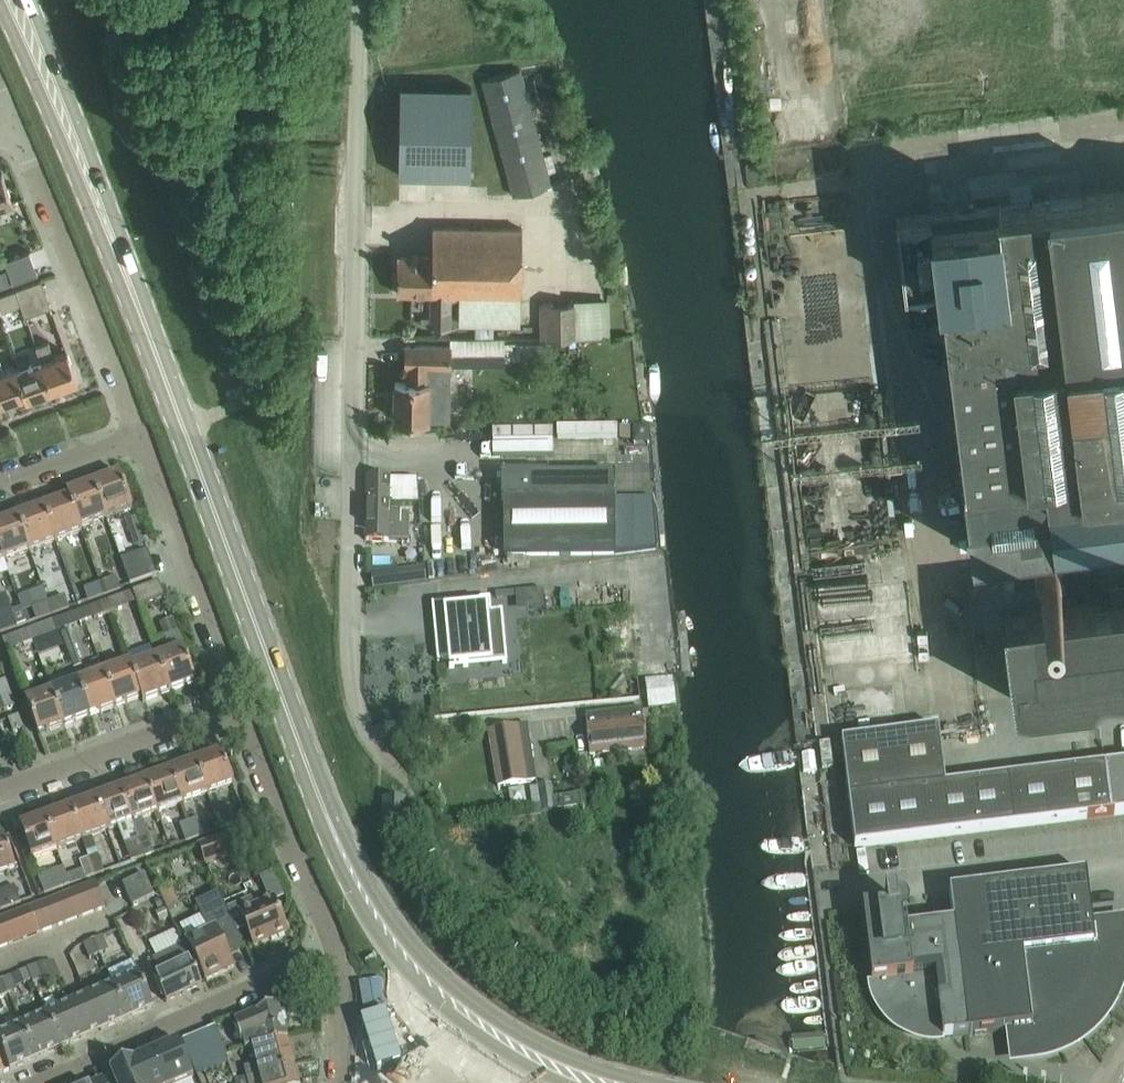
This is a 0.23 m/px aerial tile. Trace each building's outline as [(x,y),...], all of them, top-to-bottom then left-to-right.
[(512,191),(550,181),(518,67),(481,77),(512,191)] [(458,80),(459,71),(433,69),(432,78),(458,80)] [(471,85),(399,84),(398,173),(470,174),(471,85)] [(12,200),(1,170),(0,171),(0,204),(12,200)] [(998,202),(931,211),(895,215),(904,284),(939,279),(960,447),(972,548),(993,546),(1123,529),(1123,187),(998,202)] [(501,226),(432,225),(432,254),(431,292),(430,325),(449,326),(450,295),(458,295),(520,296),(521,226),(501,226)] [(29,249),(4,258),(13,281),(38,271),(37,270),(32,257),(29,249)] [(396,291),(418,292),(431,292),(432,254),(397,253),(396,291)] [(0,269),(0,286),(12,282),(7,267),(0,269)] [(25,315),(30,313),(50,305),(40,278),(14,288),(20,303),(25,315)] [(20,303),(14,288),(0,293),(0,306),(1,309),(20,303)] [(580,301),(542,301),(543,336),(581,336),(580,301)] [(502,337),(450,337),(450,365),(503,364),(502,337)] [(54,355),(48,340),(35,344),(41,359),(51,388),(78,379),(67,350),(54,355)] [(394,379),(394,416),(416,417),(428,417),(447,417),(448,365),(448,345),(428,344),(406,344),(405,365),(407,365),(407,380),(394,379)] [(51,388),(41,359),(17,368),(17,367),(16,368),(25,393),(27,397),(51,388)] [(25,393),(16,368),(17,367),(15,364),(0,369),(0,400),(1,402),(25,393)] [(834,428),(835,455),(877,453),(876,432),(857,433),(857,427),(834,428)] [(132,509),(119,475),(118,475),(118,477),(111,480),(110,478),(92,485),(92,487),(93,487),(104,519),(132,509)] [(366,478),(365,541),(408,542),(409,513),(388,513),(389,505),(419,506),(417,479),(389,479),(389,478),(366,478)] [(503,555),(525,555),(614,554),(656,549),(651,502),(613,500),(613,478),(502,479),(503,555)] [(818,489),(842,488),(841,478),(818,479),(818,489)] [(93,487),(92,487),(85,489),(84,487),(66,494),(68,498),(80,532),(81,532),(80,528),(104,519),(93,487)] [(80,532),(68,498),(50,505),(51,507),(43,509),(43,507),(42,508),(55,542),(80,532)] [(55,542),(42,508),(24,514),(25,516),(18,519),(17,517),(29,551),(55,542)] [(17,517),(0,523),(0,552),(3,561),(29,551),(17,517)] [(136,521),(127,524),(135,547),(144,543),(136,521)] [(152,564),(147,551),(120,561),(129,585),(139,582),(156,576),(152,564)] [(29,558),(35,575),(48,571),(42,554),(29,558)] [(424,566),(409,568),(411,584),(425,582),(424,566)] [(398,573),(376,576),(377,589),(399,586),(398,573)] [(104,595),(120,589),(116,577),(99,583),(104,595)] [(138,608),(143,606),(164,599),(158,582),(132,592),(136,603),(138,608)] [(87,601),(104,595),(99,583),(82,589),(87,601)] [(17,627),(5,594),(0,596),(0,632),(0,633),(17,627)] [(106,601),(110,613),(111,612),(127,607),(122,595),(106,601)] [(1003,610),(1014,698),(1123,684),(1123,595),(1003,610)] [(52,614),(69,608),(64,596),(48,602),(52,614)] [(442,641),(435,642),(437,661),(448,660),(449,668),(468,667),(468,661),(495,658),(493,640),(501,639),(499,614),(502,614),(501,611),(491,612),(489,599),(438,604),(442,641)] [(101,603),(89,607),(93,619),(110,613),(106,601),(101,603)] [(35,620),(52,614),(48,602),(31,608),(35,620)] [(58,632),(84,622),(80,611),(54,620),(58,632)] [(33,641),(58,632),(54,620),(28,629),(33,641)] [(195,683),(176,632),(172,620),(159,624),(164,637),(169,653),(156,658),(168,693),(186,686),(186,684),(193,681),(194,683),(195,683)] [(6,651),(33,641),(28,629),(2,639),(6,651)] [(73,670),(81,667),(69,632),(60,635),(73,670)] [(168,693),(156,658),(131,668),(129,663),(128,664),(143,702),(160,696),(160,694),(167,691),(168,693)] [(143,702),(128,664),(102,673),(115,708),(116,707),(115,705),(123,703),(123,704),(141,698),(142,702),(143,702)] [(97,714),(115,708),(102,673),(77,682),(89,717),(90,717),(89,715),(97,712),(97,714)] [(647,710),(674,707),(671,678),(644,680),(647,710)] [(10,694),(5,680),(0,682),(0,697),(10,694)] [(72,723),(89,717),(77,682),(51,692),(64,726),(64,724),(71,721),(72,723)] [(46,733),(64,726),(51,692),(25,702),(37,736),(38,736),(38,734),(45,731),(46,733)] [(4,711),(15,707),(10,694),(0,697),(0,698),(4,711)] [(589,755),(646,749),(642,710),(585,716),(589,755)] [(18,716),(8,720),(12,733),(23,729),(18,716)] [(497,787),(536,780),(527,725),(488,731),(497,787)] [(848,798),(945,786),(938,730),(841,742),(848,798)] [(206,794),(212,792),(232,785),(220,752),(195,762),(206,794)] [(181,803),(206,794),(195,762),(169,771),(181,803)] [(1123,814),(1123,764),(1104,766),(1110,816),(1123,814)] [(1014,828),(1110,816),(1104,766),(1008,778),(1014,828)] [(157,812),(181,803),(169,771),(145,780),(157,812)] [(854,848),(902,842),(1014,828),(1008,778),(945,786),(848,798),(854,848)] [(131,822),(157,812),(145,780),(120,789),(131,822)] [(553,798),(551,785),(537,787),(541,813),(581,807),(579,794),(553,798)] [(120,789),(94,798),(106,831),(117,827),(124,845),(130,862),(135,861),(145,857),(138,840),(131,822),(120,789)] [(589,792),(581,793),(583,807),(596,805),(595,797),(589,792)] [(96,850),(92,836),(106,831),(94,798),(69,808),(81,840),(86,853),(96,850)] [(219,830),(228,826),(236,823),(230,806),(221,809),(212,812),(219,830)] [(56,849),(81,840),(69,808),(44,817),(56,849)] [(30,859),(56,849),(44,817),(19,826),(30,859)] [(195,839),(204,836),(197,818),(188,821),(195,839)] [(185,843),(195,839),(188,821),(179,825),(185,843)] [(205,864),(240,852),(233,834),(199,846),(205,864)] [(145,857),(154,854),(147,836),(138,840),(145,857)] [(15,870),(3,837),(0,838),(0,876),(15,870)] [(98,855),(88,858),(95,876),(104,872),(98,855)] [(69,885),(95,876),(88,858),(79,862),(82,869),(66,875),(69,885)] [(44,895),(69,885),(66,875),(63,867),(37,877),(44,895)] [(1094,945),(1085,874),(949,892),(952,923),(953,923),(968,1036),(1029,1028),(1032,1051),(1040,1050),(1045,1048),(1050,1047),(1057,1044),(1062,1042),(1067,1040),(1074,1036),(1080,1032),(1084,1028),(1088,1025),(1093,1019),(1097,1015),(1100,1011),(1104,1005),(1108,998),(1110,993),(1111,991),(1113,986),(1114,981),(1115,976),(1116,973),(1117,968),(1117,962),(1117,958),(1117,954),(1117,950),(1117,945),(1117,942),(1094,945)] [(133,906),(154,897),(144,875),(123,884),(133,906)] [(80,917),(104,908),(95,883),(71,893),(80,917)] [(20,903),(14,886),(0,891),(0,911),(20,903)] [(57,926),(80,917),(71,893),(47,901),(57,926)] [(205,981),(234,967),(228,956),(244,948),(217,894),(196,904),(207,929),(185,940),(205,981)] [(899,930),(895,896),(884,898),(885,908),(862,910),(871,984),(879,983),(880,987),(878,988),(878,990),(879,993),(881,997),(883,1003),(885,1006),(888,1009),(890,1012),(893,1015),(896,1018),(899,1021),(902,1023),(907,1026),(913,1029),(917,1030),(920,1031),(926,1032),(932,1033),(936,1033),(936,1031),(941,1031),(942,1039),(968,1036),(953,923),(952,923),(899,930)] [(254,908),(250,900),(227,910),(237,932),(245,928),(254,947),(286,932),(272,900),(254,908)] [(38,933),(57,926),(47,901),(29,909),(38,933)] [(24,939),(38,933),(29,909),(14,914),(24,939)] [(24,939),(14,914),(0,920),(9,945),(24,939)] [(9,945),(0,920),(0,948),(9,945)] [(98,955),(108,951),(102,937),(92,941),(98,955)] [(89,959),(98,955),(92,941),(82,945),(89,959)] [(146,963),(154,979),(165,1002),(201,985),(192,965),(183,945),(146,963)] [(36,965),(42,979),(45,985),(61,977),(57,969),(53,962),(42,962),(36,965)] [(42,979),(36,965),(26,970),(31,981),(33,983),(42,979)] [(26,970),(14,975),(19,986),(31,981),(26,970)] [(126,1019),(152,1008),(144,988),(138,974),(111,985),(126,1019)] [(7,994),(16,990),(10,977),(1,981),(7,994)] [(100,1031),(126,1019),(111,985),(85,997),(100,1031)] [(62,1007),(57,996),(50,1000),(70,1044),(95,1033),(100,1031),(85,997),(81,998),(62,1007)] [(39,1057),(70,1044),(50,1000),(42,1004),(46,1014),(24,1023),(39,1057)] [(242,1051),(286,1038),(287,1038),(277,1003),(254,1013),(234,1022),(242,1051)] [(35,1059),(39,1057),(24,1023),(0,1034),(0,1050),(9,1071),(35,1059)] [(214,1027),(203,1031),(213,1054),(224,1050),(223,1047),(214,1027)] [(203,1031),(193,1036),(202,1059),(213,1054),(203,1031)] [(193,1036),(182,1040),(191,1063),(202,1059),(193,1036)] [(293,1065),(286,1038),(242,1051),(242,1052),(251,1049),(255,1065),(244,1068),(246,1077),(293,1065)] [(155,1052),(168,1082),(183,1082),(193,1078),(177,1042),(155,1052)] [(202,1059),(191,1063),(194,1068),(201,1066),(204,1073),(228,1064),(225,1055),(226,1055),(224,1050),(213,1054),(202,1059)] [(132,1061),(141,1082),(168,1082),(155,1052),(133,1061),(133,1060),(132,1061)] [(110,1072),(114,1082),(141,1082),(132,1061),(127,1063),(128,1064),(110,1072)] [(293,1065),(246,1077),(235,1080),(236,1082),(299,1082),(293,1065)]
